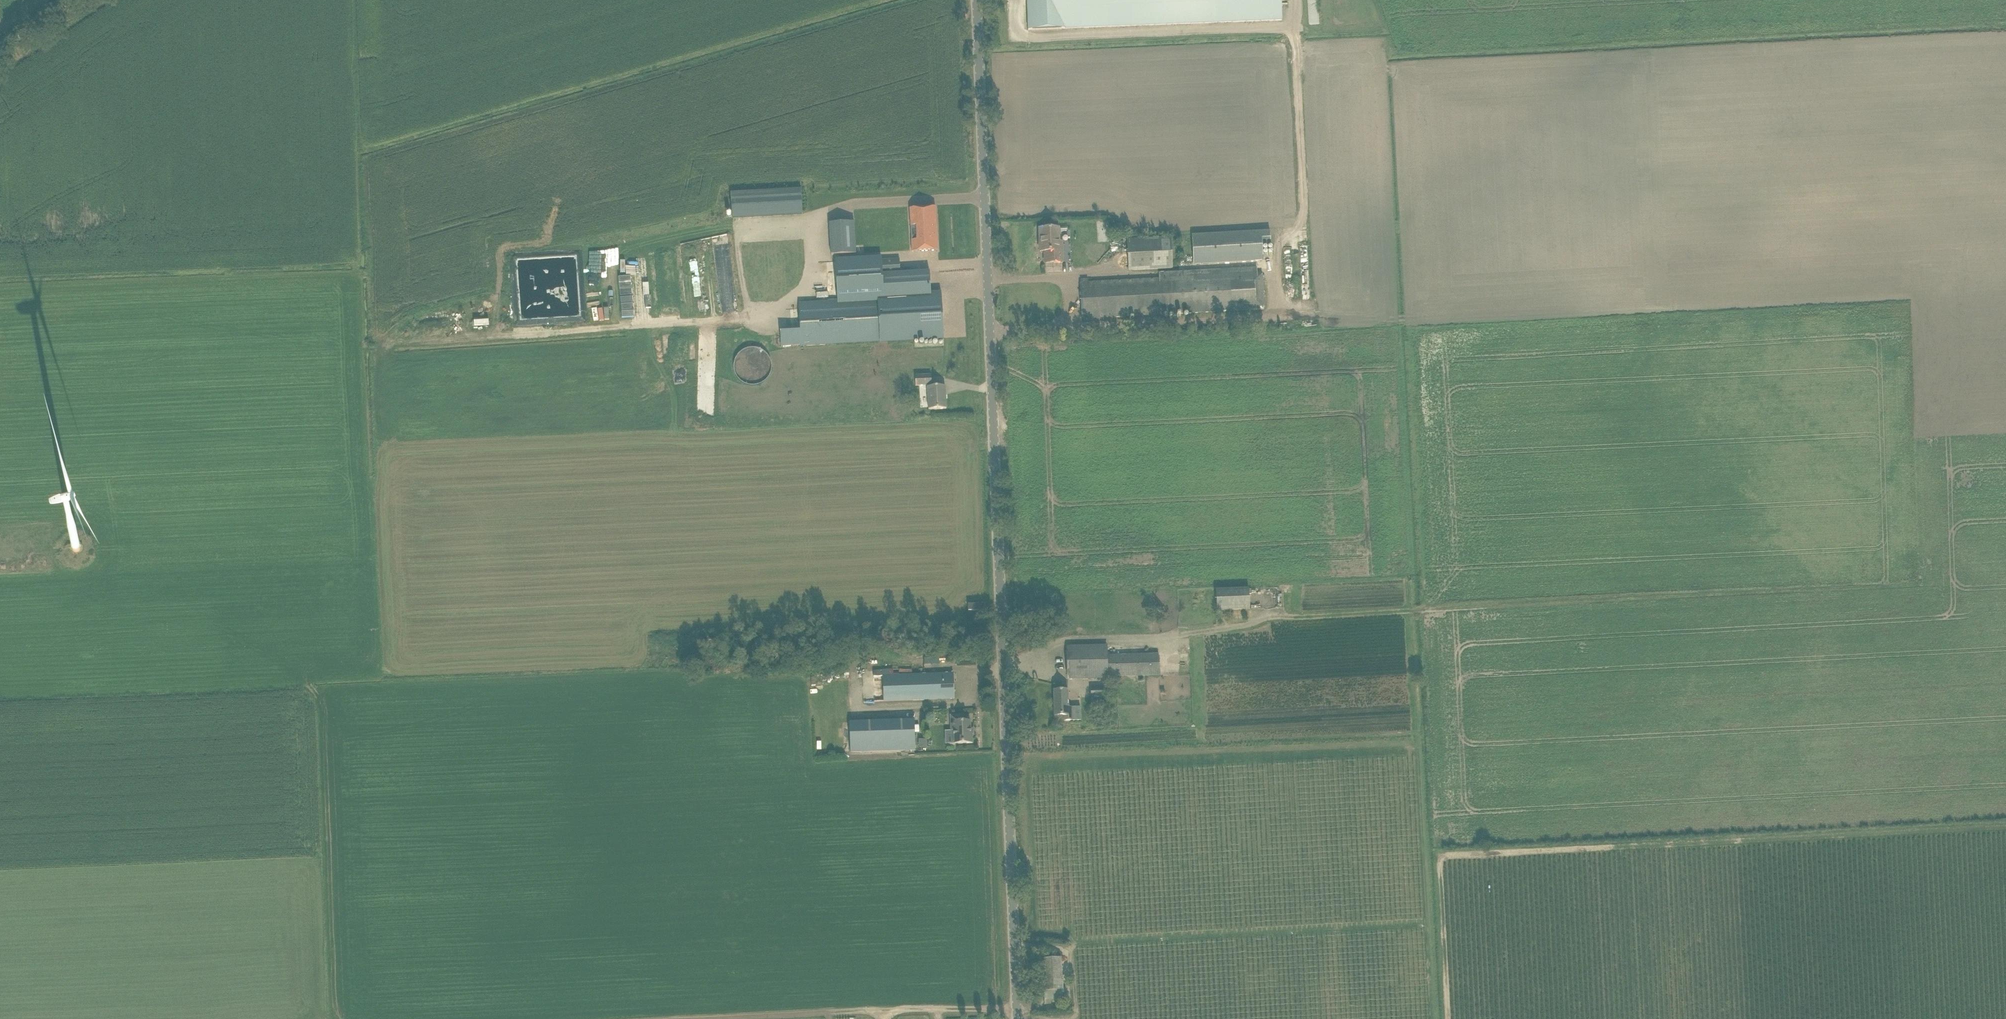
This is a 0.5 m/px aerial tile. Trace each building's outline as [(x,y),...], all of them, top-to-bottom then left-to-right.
[(1281,0),(1027,0),(1028,30),(1282,21),(1281,0)] [(733,191),(734,217),(805,215),(804,189),(733,191)] [(937,251),(935,207),(909,209),(910,219),(910,226),(918,226),(919,240),(911,241),(912,252),(937,251)] [(856,254),(854,222),(829,223),(831,256),(856,254)] [(1044,252),(1045,263),(1062,263),(1062,248),(1059,248),(1058,229),(1039,229),(1040,252),(1044,252)] [(1271,245),(1270,231),(1192,235),(1193,265),(1263,261),(1262,246),(1271,245)] [(1127,240),(1129,271),(1173,269),(1171,237),(1127,240)] [(899,259),(881,260),(881,259),(835,262),(837,303),(798,305),(801,345),(944,338),(941,292),(931,292),(929,271),(900,273),(899,259)] [(1088,279),(1081,279),(1081,283),(1079,283),(1082,320),(1109,318),(1109,320),(1112,320),(1112,318),(1265,309),(1262,273),(1257,273),(1257,268),(1159,273),(1159,278),(1088,282),(1088,279)] [(771,371),(772,366),(770,361),(768,356),(764,352),(760,350),(754,349),(749,349),(744,351),(740,354),(736,358),(734,363),(734,368),(735,373),(736,377),(739,380),(743,383),(748,385),(753,386),(758,385),(763,383),(767,380),(769,376),(771,371)] [(915,376),(916,386),(932,385),(931,375),(915,376)] [(927,387),(928,410),(946,409),(945,386),(927,387)] [(70,547),(70,548),(70,549),(70,550),(71,551),(72,552),(73,553),(74,554),(75,554),(76,554),(77,554),(78,554),(79,553),(80,552),(81,551),(82,550),(82,549),(82,548),(82,547),(82,546),(81,545),(80,544),(79,543),(78,542),(77,542),(76,542),(75,542),(74,542),(73,543),(72,544),(71,545),(70,546),(70,547)] [(1248,609),(1248,590),(1215,591),(1216,610),(1248,609)] [(984,611),(984,602),(961,603),(962,611),(984,611)] [(1159,654),(1106,655),(1106,646),(1067,647),(1067,679),(1105,678),(1105,676),(1159,675),(1159,654)] [(873,676),(874,702),(954,699),(953,673),(951,673),(873,676)] [(1089,688),(1090,697),(1106,697),(1105,688),(1089,688)] [(1080,720),(1080,707),(1068,707),(1068,691),(1054,691),(1054,717),(1064,716),(1064,721),(1072,721),(1080,720)] [(963,715),(950,716),(951,731),(953,731),(954,744),(972,743),(972,734),(970,734),(970,722),(963,722),(963,715)] [(850,722),(850,753),(915,751),(914,720),(850,722)] [(1043,990),(1044,1000),(1062,999),(1060,958),(1036,959),(1038,991),(1043,990)]
